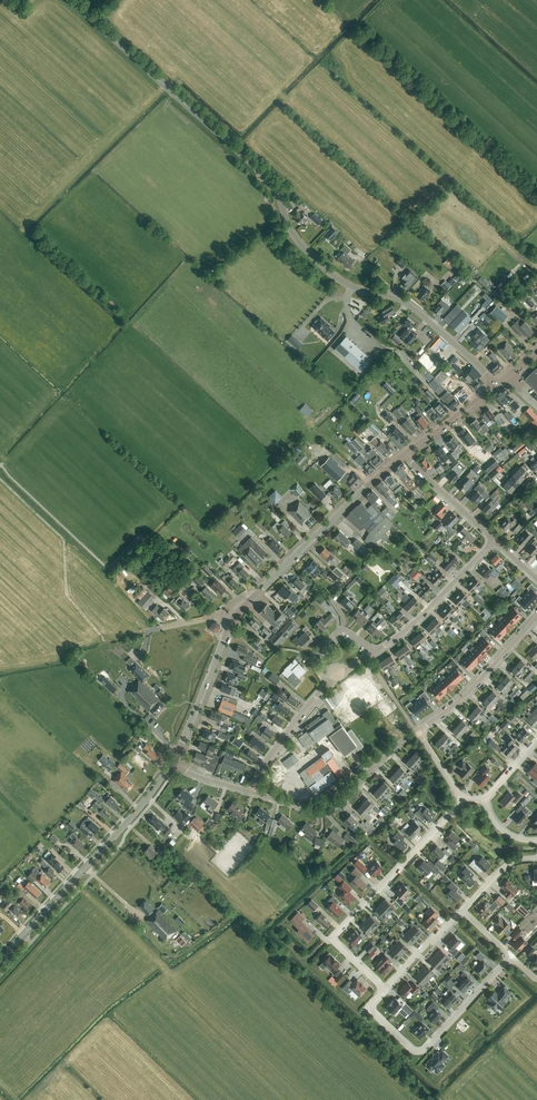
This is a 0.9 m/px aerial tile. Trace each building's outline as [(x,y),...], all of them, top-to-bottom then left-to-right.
[(301,214),(297,210),(292,215),(297,219),(296,220),(300,224),(306,218),(306,217),(308,216),(304,212),(303,214),(302,213),(301,214)] [(315,212),(310,217),(318,225),(323,219),(315,212)] [(338,233),(332,227),(329,229),(323,235),(331,241),(338,233)] [(353,260),(347,255),(350,251),(344,246),(341,249),(344,252),(338,260),(347,268),(347,267),(349,269),(350,269),(352,269),(353,268),(353,266),(352,265),(351,263),(354,260),(353,260)] [(449,258),(443,264),(450,270),(455,264),(449,258)] [(396,263),(402,268),(406,264),(399,259),(396,263)] [(418,277),(410,270),(406,274),(401,279),(405,281),(403,283),(405,285),(404,286),(405,286),(405,287),(406,289),(408,288),(408,289),(413,283),(418,277)] [(456,282),(462,275),(459,272),(453,279),(456,282)] [(447,291),(451,286),(445,281),(441,285),(447,291)] [(506,289),(503,285),(496,292),(494,290),(492,293),(497,298),(506,289)] [(425,298),(426,297),(427,298),(429,295),(428,294),(431,292),(424,286),(419,292),(420,292),(416,296),(422,301),(425,298)] [(486,300),(481,305),(486,309),(493,300),(489,296),(486,300)] [(532,308),(535,305),(529,298),(525,302),(532,308)] [(435,309),(433,311),(438,315),(440,312),(443,315),(450,307),(441,300),(438,303),(434,309),(435,309)] [(450,324),(458,332),(471,318),(457,304),(445,317),(451,322),(450,324)] [(378,318),(382,324),(390,319),(388,316),(395,312),(391,306),(381,311),(383,315),(378,318)] [(496,306),(489,314),(501,324),(507,317),(496,306)] [(486,321),(490,318),(484,313),(479,318),(483,321),(484,320),(486,321)] [(327,342),(336,332),(330,327),(331,326),(320,317),(317,320),(316,320),(314,322),(314,323),(311,327),(321,335),(320,335),(327,342)] [(409,345),(416,337),(409,330),(414,324),(407,318),(401,325),(405,328),(399,335),(404,340),(409,345)] [(521,324),(517,320),(511,326),(520,336),(523,333),(527,338),(534,332),(524,321),(521,324)] [(475,340),(471,344),(477,350),(483,344),(482,342),(485,339),(482,336),(484,334),(479,329),(471,337),(475,340)] [(509,340),(512,338),(506,332),(503,335),(509,340)] [(392,338),(398,344),(402,340),(395,335),(392,338)] [(360,372),(372,359),(346,336),(334,349),(360,372)] [(297,340),(292,345),(298,350),(302,345),(297,340)] [(513,359),(517,356),(512,351),(514,350),(507,342),(498,349),(508,360),(511,357),(513,359)] [(493,363),(498,359),(492,352),(488,356),(493,363)] [(455,356),(448,364),(451,366),(452,368),(451,369),(454,372),(455,370),(457,372),(460,368),(455,364),(459,359),(455,356)] [(504,367),(498,361),(497,363),(496,362),(488,368),(494,376),(504,367)] [(463,375),(461,377),(465,382),(467,380),(472,384),(471,385),(475,390),(484,383),(479,378),(481,375),(472,365),(463,374),(463,375)] [(434,378),(423,367),(418,371),(451,409),(458,403),(451,394),(442,385),(434,378)] [(525,379),(536,391),(536,367),(525,379)] [(434,378),(442,385),(449,377),(442,370),(434,378)] [(394,390),(386,383),(382,387),(390,395),(394,390)] [(428,389),(422,384),(420,385),(426,391),(425,392),(431,398),(434,395),(428,389)] [(460,403),(469,396),(463,388),(454,396),(460,403)] [(504,388),(493,397),(502,407),(507,403),(515,411),(520,406),(513,399),(512,400),(507,395),(509,393),(504,388)] [(421,411),(424,409),(420,402),(416,405),(421,411)] [(436,412),(441,418),(449,411),(443,405),(440,403),(434,408),(437,412),(436,412)] [(308,416),(313,411),(305,404),(300,410),(308,416)] [(397,409),(403,415),(405,412),(400,407),(397,409)] [(436,412),(437,412),(434,408),(433,408),(432,407),(426,412),(435,423),(441,418),(436,412)] [(403,415),(397,409),(396,408),(392,412),(399,419),(403,415)] [(485,413),(484,413),(485,414),(482,416),(487,423),(490,421),(493,424),(497,421),(500,426),(505,422),(499,413),(494,416),(489,409),(487,411),(486,411),(484,412),(485,413)] [(530,409),(524,415),(536,429),(536,416),(530,409)] [(389,424),(394,419),(387,412),(382,417),(389,424)] [(421,430),(428,425),(422,416),(420,412),(412,418),(421,430)] [(408,422),(406,420),(403,423),(405,426),(404,427),(410,434),(416,429),(409,423),(408,421),(408,422)] [(478,430),(482,435),(489,430),(484,424),(480,427),(475,420),(470,424),(476,431),(478,430)] [(372,423),(370,426),(378,434),(381,431),(372,423)] [(406,437),(403,434),(396,426),(389,433),(390,433),(389,434),(389,435),(390,436),(391,437),(392,437),(393,436),(397,440),(400,437),(403,441),(406,437)] [(535,432),(531,427),(524,434),(529,438),(535,432)] [(368,428),(362,434),(364,436),(370,431),(368,428)] [(463,429),(459,433),(462,437),(461,437),(467,446),(471,442),(474,446),(477,443),(468,432),(466,433),(463,429)] [(363,453),(366,450),(364,449),(366,447),(356,437),(355,439),(351,442),(351,443),(356,448),(360,453),(361,451),(363,453)] [(374,437),(369,442),(373,446),(374,445),(381,453),(382,452),(387,457),(394,450),(388,443),(386,445),(380,440),(378,441),(374,437)] [(453,437),(446,443),(452,450),(453,449),(455,451),(451,453),(456,459),(459,457),(457,455),(462,451),(459,447),(457,446),(459,444),(457,441),(456,441),(453,437)] [(488,452),(494,447),(489,441),(483,446),(488,452)] [(351,443),(348,447),(352,451),(356,448),(351,443)] [(366,450),(363,453),(376,468),(384,461),(378,455),(373,449),(373,450),(370,446),(366,450)] [(440,447),(434,452),(443,463),(449,458),(442,448),(441,449),(440,447)] [(473,458),(476,454),(471,449),(468,452),(473,458)] [(367,463),(366,462),(367,461),(361,454),(355,460),(361,467),(364,465),(365,466),(363,467),(369,474),(376,468),(369,461),(367,463)] [(329,457),(321,466),(337,481),(344,474),(336,466),(337,465),(329,457)] [(488,473),(499,464),(494,458),(483,468),(488,473)] [(428,463),(425,459),(420,463),(426,471),(429,474),(434,470),(428,463)] [(465,469),(459,462),(456,465),(456,464),(452,469),(455,471),(448,478),(453,482),(459,475),(465,469)] [(414,477),(407,468),(403,463),(394,470),(398,475),(399,475),(402,480),(412,491),(415,495),(412,498),(414,500),(414,499),(416,501),(417,499),(418,501),(423,496),(416,488),(419,485),(413,477),(414,477)] [(440,463),(438,465),(439,466),(435,468),(440,474),(447,469),(440,463)] [(514,468),(524,478),(529,473),(524,469),(526,467),(524,464),(522,466),(521,466),(519,469),(516,466),(514,468)] [(476,465),(471,470),(475,473),(479,469),(476,465)] [(494,479),(503,469),(499,465),(490,476),(494,479)] [(520,483),(524,478),(514,468),(512,470),(515,473),(512,476),(520,483)] [(464,486),(460,489),(465,493),(468,490),(469,490),(472,487),(471,486),(474,483),(471,479),(474,475),(470,472),(463,479),(466,482),(464,483),(463,485),(464,486)] [(352,490),(362,480),(355,473),(346,483),(352,490)] [(392,489),(399,484),(397,481),(397,482),(390,474),(384,479),(392,489)] [(515,488),(520,483),(512,476),(510,479),(507,476),(505,478),(515,488)] [(511,492),(515,488),(505,478),(503,480),(506,483),(503,486),(511,492)] [(387,494),(385,492),(388,489),(381,481),(375,487),(383,496),(390,502),(392,505),(395,501),(393,499),(388,494),(387,494)] [(302,494),(304,492),(303,491),(304,490),(297,483),(290,490),(297,497),(301,493),(302,494)] [(320,501),(326,495),(315,483),(309,489),(320,501)] [(336,486),(333,483),(327,488),(330,492),(327,494),(331,498),(333,495),(336,499),(342,492),(336,486)] [(479,484),(474,489),(477,492),(470,499),(473,501),(472,501),(476,504),(483,497),(481,495),(485,489),(479,484)] [(269,495),(276,502),(282,496),(275,489),(269,495)] [(365,496),(373,504),(375,507),(378,504),(375,501),(379,497),(372,490),(365,496)] [(498,504),(499,503),(493,499),(498,494),(495,491),(489,497),(492,500),(489,504),(489,503),(483,510),(487,514),(493,508),(494,509),(495,507),(498,504)] [(522,509),(530,501),(528,496),(523,498),(517,504),(522,509)] [(430,501),(435,506),(438,502),(433,498),(430,501)] [(535,498),(526,506),(529,509),(533,514),(536,511),(536,501),(535,498)] [(309,527),(316,521),(309,513),(310,513),(299,501),(288,511),(301,525),(305,522),(309,527)] [(375,507),(373,504),(368,509),(363,504),(362,505),(360,503),(352,512),(351,511),(349,514),(348,513),(343,518),(350,525),(352,522),(354,525),(355,524),(357,525),(360,523),(369,532),(364,541),(371,547),(376,552),(379,549),(374,544),(381,537),(383,539),(384,540),(385,540),(387,540),(388,539),(388,537),(388,535),(387,534),(386,533),(393,526),(385,517),(375,507)] [(436,512),(433,515),(439,521),(444,515),(441,513),(443,511),(443,510),(446,507),(443,503),(439,507),(439,506),(434,511),(436,512)] [(390,520),(396,514),(387,506),(381,513),(385,516),(386,515),(390,520)] [(445,537),(443,540),(447,543),(449,541),(455,533),(452,530),(453,529),(450,527),(459,518),(453,513),(444,522),(447,524),(444,527),(446,529),(450,532),(445,537)] [(511,522),(507,518),(500,526),(507,532),(510,528),(516,534),(523,526),(519,523),(518,523),(513,519),(511,522)] [(264,531),(267,528),(259,520),(256,523),(264,531)] [(289,525),(284,520),(280,525),(277,522),(272,527),(277,532),(278,531),(286,539),(291,533),(287,528),(289,525)] [(433,527),(433,528),(436,531),(436,530),(442,524),(439,521),(438,522),(433,527)] [(239,538),(247,530),(241,524),(233,532),(239,538)] [(462,540),(469,532),(463,527),(459,531),(464,535),(460,539),(462,540)] [(528,539),(531,536),(525,531),(523,534),(524,535),(521,538),(521,537),(519,537),(517,539),(517,541),(518,542),(517,542),(522,546),(528,539)] [(342,546),(348,539),(340,532),(334,538),(342,546)] [(469,532),(462,540),(464,542),(467,539),(471,543),(475,538),(469,532)] [(256,568),(263,560),(262,558),(267,553),(251,537),(238,550),(242,554),(256,568)] [(273,540),(270,537),(266,542),(268,544),(268,545),(277,554),(282,548),(273,539),(273,540)] [(357,549),(362,544),(356,539),(351,544),(357,549)] [(536,551),(536,547),(536,546),(536,545),(536,542),(535,540),(531,544),(532,546),(527,551),(532,556),(536,551)] [(457,548),(460,551),(465,546),(462,542),(457,548)] [(331,561),(334,557),(330,553),(324,548),(320,553),(325,558),(324,559),(328,562),(330,559),(331,561)] [(428,556),(435,562),(437,559),(434,556),(430,553),(428,556)] [(496,569),(500,565),(502,564),(504,562),(497,554),(491,560),(493,562),(491,564),(496,569)] [(434,566),(436,564),(435,562),(428,556),(426,559),(434,566)] [(446,559),(454,567),(460,561),(455,556),(451,561),(448,558),(446,559)] [(227,571),(230,568),(221,559),(218,562),(227,571)] [(449,572),(454,567),(446,559),(445,561),(448,564),(444,568),(449,572)] [(314,577),(323,568),(314,560),(305,569),(314,577)] [(249,574),(243,568),(244,567),(239,562),(232,570),(236,574),(238,572),(245,579),(249,574)] [(399,568),(393,563),(391,565),(397,571),(399,568)] [(486,565),(479,572),(485,578),(489,573),(494,578),(498,573),(492,568),(491,569),(486,565)] [(210,576),(213,573),(206,566),(202,569),(210,576)] [(435,575),(441,581),(446,576),(439,570),(437,567),(434,570),(437,572),(435,575)] [(340,578),(343,575),(336,568),(332,571),(340,578)] [(338,577),(332,571),(328,575),(334,581),(338,577)] [(190,573),(184,579),(187,583),(194,577),(190,573)] [(239,584),(233,578),(234,577),(231,574),(224,580),(227,583),(228,582),(234,589),(239,584)] [(394,575),(388,582),(394,588),(400,581),(394,575)] [(441,581),(435,575),(432,577),(429,575),(427,577),(430,580),(436,586),(441,581)] [(216,596),(203,584),(204,583),(197,576),(192,580),(200,587),(203,589),(200,592),(204,595),(204,594),(211,601),(216,596)] [(476,588),(482,594),(485,592),(482,588),(481,589),(478,586),(481,583),(475,577),(470,582),(476,588)] [(218,582),(214,578),(211,581),(211,582),(210,583),(210,585),(215,591),(216,589),(221,594),(226,589),(221,584),(219,582),(218,582)] [(302,582),(297,578),(292,583),(300,590),(302,587),(304,589),(308,585),(303,580),(302,582)] [(517,589),(522,584),(516,578),(511,583),(517,589)] [(422,588),(428,594),(433,589),(427,583),(424,580),(422,583),(424,586),(422,588)] [(480,596),(482,594),(476,588),(470,582),(466,587),(472,593),(474,590),(480,596)] [(526,588),(528,589),(524,593),(534,602),(536,599),(536,594),(535,592),(536,590),(536,589),(531,583),(526,588)] [(131,593),(137,587),(133,584),(127,590),(131,593)] [(158,592),(162,588),(158,584),(154,588),(158,592)] [(423,599),(428,594),(422,588),(418,584),(413,589),(423,599)] [(169,598),(172,595),(170,594),(174,590),(169,585),(163,592),(169,598)] [(146,610),(154,602),(151,600),(154,597),(143,586),(135,594),(140,600),(138,602),(146,610)] [(291,592),(284,586),(278,592),(285,599),(286,597),(293,603),(294,601),(295,602),(296,602),(299,599),(299,598),(298,597),(298,596),(292,590),(291,592)] [(378,591),(383,596),(388,591),(383,586),(378,591)] [(504,600),(507,597),(499,589),(496,593),(504,600)] [(351,601),(347,597),(350,593),(346,590),(340,596),(343,599),(340,602),(340,603),(345,609),(346,608),(349,611),(357,602),(353,598),(351,601)] [(457,596),(463,601),(468,597),(462,591),(457,596)] [(309,602),(312,599),(306,593),(303,596),(308,601),(309,602)] [(403,595),(406,599),(409,602),(415,608),(420,603),(414,597),(411,599),(405,593),(403,595)] [(528,608),(534,602),(524,593),(520,597),(519,596),(515,601),(522,607),(524,604),(528,608)] [(484,602),(476,594),(474,596),(482,604),(484,602)] [(183,599),(180,595),(174,601),(178,605),(184,611),(190,605),(183,599)] [(320,605),(324,600),(319,595),(315,600),(320,605)] [(466,604),(463,601),(457,596),(453,600),(459,606),(461,604),(464,606),(464,607),(467,610),(470,607),(466,604)] [(395,614),(400,621),(406,616),(400,610),(397,612),(388,601),(385,603),(387,605),(389,608),(395,614)] [(410,613),(415,608),(409,602),(404,607),(410,613)] [(273,610),(267,604),(259,612),(275,627),(272,630),(275,633),(270,639),(278,646),(297,626),(276,606),(273,610)] [(444,609),(450,615),(453,618),(457,621),(458,623),(461,620),(452,613),(455,610),(449,604),(444,609)] [(162,610),(156,605),(151,611),(157,616),(158,615),(163,620),(170,613),(164,608),(162,610)] [(297,610),(292,605),(289,608),(287,606),(282,611),(290,618),(292,619),(296,616),(294,614),(294,613),(297,610)] [(400,621),(389,608),(387,605),(385,607),(392,616),(389,619),(394,626),(400,621)] [(508,614),(516,622),(521,616),(515,610),(518,608),(516,606),(508,614)] [(485,613),(482,617),(486,620),(492,614),(484,608),(482,610),(485,613)] [(446,620),(450,615),(444,609),(440,614),(446,620)] [(364,613),(363,611),(361,613),(358,610),(352,616),(357,621),(363,615),(364,613)] [(324,620),(322,617),(314,625),(321,632),(326,627),(335,618),(336,618),(331,613),(324,620)] [(510,628),(516,622),(508,614),(504,618),(501,616),(499,617),(510,628)] [(363,615),(357,621),(362,625),(368,619),(363,615)] [(261,625),(254,617),(248,623),(256,631),(259,628),(264,633),(262,636),(266,640),(272,633),(262,624),(261,625)] [(371,634),(384,619),(382,617),(378,622),(377,622),(374,625),(372,623),(366,629),(371,634)] [(499,617),(498,619),(500,622),(496,626),(505,633),(510,628),(499,617)] [(442,635),(444,633),(442,630),(439,627),(442,624),(436,618),(431,623),(436,629),(442,635)] [(382,626),(387,621),(384,619),(371,634),(376,638),(382,632),(379,630),(382,626)] [(209,625),(208,627),(209,630),(211,632),(213,633),(216,633),(218,633),(220,631),(221,629),(222,626),(221,624),(219,622),(217,620),(214,620),(212,621),(210,623),(209,625)] [(431,623),(425,628),(431,634),(436,629),(431,623)] [(313,640),(309,636),(312,633),(305,626),(302,629),(305,632),(298,639),(296,637),(293,640),(298,646),(301,644),(304,647),(313,640)] [(491,636),(493,634),(499,639),(505,633),(496,626),(488,634),(491,636)] [(453,638),(457,634),(450,628),(446,632),(453,638)] [(416,636),(427,649),(429,647),(424,641),(427,638),(421,632),(416,636)] [(424,651),(427,649),(416,636),(410,641),(416,647),(419,645),(424,651)] [(479,644),(487,652),(493,646),(487,640),(489,638),(487,636),(479,644)] [(440,649),(437,645),(432,640),(429,642),(434,648),(434,647),(438,651),(440,649)] [(406,655),(412,664),(415,662),(408,653),(411,651),(406,644),(401,648),(406,655)] [(482,658),(487,652),(479,644),(475,649),(473,646),(471,648),(482,658)] [(256,665),(258,660),(252,658),(253,655),(246,652),(247,649),(238,645),(235,652),(244,656),(245,655),(246,655),(244,660),(256,665)] [(532,650),(531,649),(528,653),(535,660),(536,658),(536,645),(532,650)] [(414,666),(412,664),(406,655),(401,648),(395,652),(400,659),(403,657),(406,661),(406,660),(410,666),(410,665),(412,668),(414,666)] [(468,656),(476,664),(482,658),(471,648),(469,650),(472,652),(468,656)] [(425,662),(428,659),(420,650),(417,653),(425,662)] [(385,659),(395,675),(398,674),(392,664),(395,662),(391,655),(385,659)] [(468,656),(460,665),(462,667),(464,664),(470,670),(476,664),(468,656)] [(393,677),(395,675),(385,659),(379,662),(384,670),(387,668),(389,671),(390,673),(392,677),(393,677)] [(244,680),(246,676),(242,674),(245,667),(240,665),(240,663),(233,660),(230,668),(237,671),(237,672),(238,673),(237,677),(244,680)] [(516,665),(522,671),(524,673),(526,671),(525,669),(527,666),(521,660),(516,665)] [(297,665),(293,661),(292,662),(292,663),(288,667),(288,666),(285,669),(285,670),(279,676),(281,678),(284,675),(288,679),(287,679),(295,687),(302,680),(299,677),(306,671),(298,663),(297,665)] [(156,695),(143,683),(150,675),(136,663),(129,670),(139,680),(136,684),(132,681),(128,685),(132,688),(129,691),(149,711),(150,710),(155,715),(164,705),(159,700),(159,699),(155,696),(156,695)] [(518,676),(522,671),(516,665),(511,671),(518,676)] [(450,674),(457,683),(463,677),(458,671),(460,669),(458,666),(450,674)] [(233,685),(236,676),(227,673),(224,681),(233,685)] [(275,685),(280,679),(272,673),(267,679),(275,685)] [(451,688),(457,683),(450,674),(445,678),(443,675),(441,677),(451,688)] [(117,688),(109,681),(110,680),(108,678),(107,679),(104,676),(100,681),(113,693),(117,688)] [(508,687),(510,688),(512,686),(510,684),(513,681),(507,676),(502,681),(508,687)] [(394,686),(399,683),(396,677),(390,680),(394,686)] [(438,685),(445,693),(451,688),(441,677),(439,678),(442,681),(438,685)] [(504,692),(508,687),(502,681),(497,686),(504,692)] [(229,686),(223,684),(220,691),(234,696),(237,697),(239,694),(235,692),(237,688),(229,685),(229,686)] [(438,685),(429,692),(431,695),(433,692),(439,699),(445,693),(438,685)] [(361,690),(358,687),(359,687),(356,687),(353,688),(350,690),(347,692),(345,695),(344,697),(345,697),(347,700),(333,710),(339,717),(341,715),(343,718),(349,726),(377,705),(376,705),(380,702),(374,694),(373,696),(372,696),(370,693),(370,694),(365,687),(361,690)] [(523,699),(529,692),(525,688),(521,692),(518,695),(523,699)] [(289,693),(289,692),(286,689),(283,693),(282,692),(279,696),(286,702),(287,700),(294,705),(298,700),(291,694),(289,693)] [(266,700),(271,695),(265,691),(261,696),(266,700)] [(499,707),(501,709),(505,705),(498,698),(499,697),(493,691),(488,697),(494,702),(499,707)] [(415,700),(423,711),(430,706),(426,701),(429,699),(424,692),(419,695),(420,697),(415,700)] [(276,702),(280,698),(274,694),(271,698),(276,702)] [(228,698),(225,697),(223,697),(222,699),(218,710),(232,715),(238,701),(228,698)] [(483,702),(489,708),(494,702),(488,697),(483,702)] [(416,715),(423,711),(415,700),(411,703),(410,702),(405,705),(410,713),(413,711),(416,715)] [(291,710),(280,702),(274,709),(281,714),(282,712),(287,715),(291,710)] [(485,722),(487,725),(491,721),(489,718),(488,719),(483,715),(482,716),(481,715),(484,712),(478,706),(473,711),(479,717),(485,722)] [(318,719),(317,718),(305,726),(308,731),(298,738),(306,749),(327,734),(329,735),(344,755),(351,750),(354,753),(364,746),(351,729),(347,732),(337,718),(335,720),(328,710),(322,714),(324,716),(318,719)] [(534,710),(531,714),(528,711),(526,713),(529,716),(530,715),(536,721),(536,712),(534,710)] [(222,715),(212,711),(209,718),(219,722),(220,720),(224,721),(225,719),(227,719),(228,716),(222,714),(222,715)] [(232,717),(250,723),(252,717),(234,711),(232,717)] [(474,722),(479,717),(473,711),(468,717),(474,722)] [(266,721),(268,718),(261,713),(259,716),(266,721)] [(517,717),(512,713),(508,718),(513,722),(517,717)] [(279,726),(283,720),(276,714),(271,720),(279,726)] [(495,723),(498,720),(497,719),(492,714),(491,714),(489,717),(495,723)] [(536,724),(536,721),(530,715),(529,716),(526,719),(524,716),(522,718),(525,721),(526,720),(534,727),(536,724)] [(457,726),(464,732),(469,726),(462,720),(457,726)] [(504,730),(510,724),(506,720),(500,726),(504,730)] [(266,727),(262,724),(259,728),(263,731),(260,735),(267,740),(269,737),(270,738),(274,732),(267,727),(266,727)] [(519,731),(527,738),(531,734),(520,724),(518,727),(521,729),(519,731)] [(459,737),(464,732),(457,726),(452,731),(459,737)] [(210,731),(205,729),(202,737),(206,739),(213,742),(214,742),(215,742),(217,739),(215,738),(216,736),(214,735),(214,734),(212,733),(213,732),(210,731)] [(527,738),(519,731),(517,734),(514,731),(512,734),(522,743),(527,738)] [(228,742),(230,737),(226,735),(219,732),(217,737),(224,739),(225,739),(225,740),(228,742)] [(446,744),(448,746),(450,743),(448,742),(451,739),(445,733),(440,738),(446,744)] [(506,746),(514,753),(518,748),(513,744),(516,741),(508,734),(504,739),(508,743),(506,746)] [(258,739),(254,736),(252,739),(252,738),(249,742),(253,745),(252,746),(259,751),(261,749),(265,744),(258,739)] [(239,747),(243,741),(239,738),(235,744),(239,747)] [(451,748),(448,746),(446,744),(440,738),(435,744),(441,750),(444,747),(446,748),(446,747),(449,750),(447,753),(450,755),(454,751),(451,748)] [(514,753),(506,746),(504,748),(501,746),(500,747),(492,739),(489,743),(499,753),(502,750),(510,757),(514,753)] [(460,749),(463,746),(457,740),(454,743),(460,749)] [(209,745),(207,744),(200,741),(198,748),(204,750),(206,747),(208,748),(207,751),(213,754),(215,747),(209,745)] [(158,755),(153,750),(153,749),(146,744),(145,745),(142,743),(138,747),(137,745),(134,748),(139,753),(142,750),(141,749),(142,748),(147,752),(146,753),(154,760),(158,755)] [(249,750),(245,747),(242,751),(246,753),(246,754),(253,760),(257,755),(249,749),(249,750)] [(321,757),(300,773),(304,779),(303,780),(309,788),(310,788),(315,794),(336,779),(336,778),(338,777),(340,779),(347,775),(328,749),(321,754),(323,756),(321,757)] [(233,758),(234,755),(227,751),(225,755),(221,765),(233,770),(234,768),(242,772),(245,764),(237,761),(237,762),(231,759),(232,758),(233,758)] [(411,757),(423,768),(425,766),(421,763),(420,762),(424,758),(417,751),(411,757)] [(206,756),(197,752),(194,759),(195,760),(194,763),(206,768),(206,770),(213,772),(219,757),(207,752),(206,756)] [(283,761),(288,768),(299,760),(294,753),(283,761)] [(421,770),(423,768),(411,757),(406,763),(413,769),(417,765),(418,766),(418,767),(421,770)] [(110,771),(116,765),(109,759),(103,764),(110,771)] [(467,764),(466,764),(462,760),(457,766),(462,770),(459,773),(465,779),(474,769),(468,763),(467,764)] [(134,784),(128,779),(129,777),(128,777),(131,773),(119,763),(116,767),(120,770),(119,771),(120,772),(113,781),(121,787),(122,786),(128,791),(134,784)] [(482,787),(490,778),(486,774),(490,769),(485,765),(480,771),(482,773),(475,781),(482,787)] [(395,772),(406,783),(408,781),(405,778),(405,779),(403,777),(407,773),(400,767),(395,772)] [(532,768),(527,773),(535,779),(532,782),(536,786),(536,773),(532,768)] [(409,786),(406,783),(395,772),(390,778),(397,785),(401,780),(402,782),(402,783),(400,785),(405,790),(409,786)] [(379,788),(390,798),(392,796),(389,793),(388,794),(387,793),(391,788),(384,782),(379,788)] [(388,800),(390,798),(379,788),(373,794),(381,800),(384,796),(386,797),(385,797),(388,800)] [(187,793),(182,790),(177,796),(185,803),(183,805),(189,809),(193,804),(190,801),(193,797),(187,793)] [(522,796),(518,792),(514,796),(509,792),(505,797),(501,802),(507,808),(508,807),(508,808),(510,808),(511,807),(511,805),(510,805),(514,801),(516,803),(522,796)] [(96,798),(101,802),(103,800),(105,802),(111,807),(115,810),(119,805),(115,802),(116,802),(110,797),(108,795),(104,799),(98,794),(96,798)] [(212,798),(208,796),(203,802),(206,804),(205,806),(207,807),(206,809),(211,814),(214,810),(213,809),(218,803),(212,798)] [(362,804),(369,810),(371,808),(376,812),(379,809),(374,804),(373,804),(367,799),(362,804)] [(83,810),(86,807),(80,801),(77,804),(83,810)] [(103,808),(96,801),(92,806),(99,812),(98,813),(102,815),(107,819),(110,815),(105,810),(106,810),(103,807),(103,808)] [(239,807),(233,802),(227,810),(237,818),(235,820),(239,823),(244,816),(240,814),(244,810),(239,806),(239,807)] [(366,812),(369,810),(362,804),(357,810),(363,815),(363,816),(369,821),(372,817),(366,812)] [(520,825),(528,816),(526,814),(529,811),(522,804),(515,811),(519,814),(514,819),(517,822),(516,823),(518,825),(519,824),(520,825)] [(393,813),(385,805),(383,808),(388,813),(390,815),(393,813)] [(265,822),(270,815),(260,808),(255,814),(261,819),(258,822),(262,825),(264,821),(265,822)] [(423,811),(421,808),(420,808),(415,814),(421,820),(423,817),(428,822),(436,814),(435,815),(432,812),(431,813),(426,808),(423,811)] [(184,811),(182,813),(179,810),(173,816),(182,825),(190,817),(184,811)] [(412,819),(415,816),(409,810),(406,814),(412,819)] [(291,827),(293,824),(287,819),(282,815),(277,821),(280,823),(279,826),(283,829),(285,827),(288,830),(290,827),(291,827)] [(368,827),(364,823),(363,821),(360,824),(351,815),(344,821),(352,828),(355,825),(357,827),(360,824),(365,830),(368,827)] [(163,823),(155,816),(149,822),(157,829),(159,827),(163,830),(162,831),(167,835),(171,829),(167,825),(167,826),(163,822),(163,823)] [(206,825),(196,817),(195,818),(194,818),(185,828),(188,831),(192,827),(199,833),(206,825)] [(82,826),(79,829),(86,835),(89,832),(91,830),(94,833),(99,828),(88,818),(81,826),(82,826)] [(72,828),(76,824),(71,819),(67,824),(72,828)] [(210,827),(213,823),(208,819),(204,823),(210,827)] [(364,823),(368,827),(370,829),(373,826),(367,820),(364,823)] [(410,826),(418,833),(422,829),(414,821),(410,826)] [(317,833),(315,831),(315,830),(306,823),(301,830),(308,836),(307,838),(311,841),(317,833)] [(414,838),(418,833),(410,826),(405,830),(403,828),(400,831),(406,836),(409,833),(414,838)] [(337,836),(331,831),(326,838),(338,847),(344,839),(338,835),(337,836)] [(354,844),(357,841),(347,831),(343,836),(348,842),(350,840),(354,844)] [(400,853),(407,845),(402,840),(404,837),(398,831),(392,837),(393,838),(395,840),(393,843),(398,847),(397,849),(400,852),(399,853),(400,853)] [(453,850),(458,844),(457,843),(459,841),(458,840),(459,839),(451,831),(446,837),(447,837),(449,840),(446,843),(453,850)] [(70,836),(74,840),(71,843),(79,851),(84,845),(76,837),(77,836),(73,833),(70,836)] [(55,843),(58,839),(53,834),(49,838),(55,843)] [(320,849),(322,839),(316,837),(314,844),(315,844),(315,848),(320,849)] [(367,854),(372,849),(368,845),(363,851),(367,854)] [(156,852),(149,846),(145,852),(151,857),(153,855),(156,858),(158,855),(160,858),(164,853),(159,849),(156,852)] [(443,851),(437,846),(432,852),(439,859),(444,853),(448,856),(450,854),(445,849),(443,851)] [(55,859),(57,856),(52,852),(47,857),(45,856),(43,857),(59,872),(60,871),(61,870),(61,869),(64,867),(55,859)] [(490,864),(482,857),(478,862),(474,859),(469,864),(478,873),(482,869),(484,871),(490,864)] [(362,873),(367,868),(358,859),(353,864),(362,873)] [(446,867),(438,859),(434,863),(442,871),(446,867)] [(42,860),(40,863),(44,867),(47,869),(45,872),(52,879),(53,878),(54,878),(56,876),(55,876),(56,875),(53,872),(54,871),(50,867),(47,864),(42,860)] [(378,874),(380,871),(383,867),(376,861),(367,870),(374,877),(377,874),(378,874)] [(431,867),(424,861),(421,864),(417,868),(418,868),(417,869),(421,872),(422,872),(426,876),(430,871),(435,875),(438,873),(443,877),(445,875),(440,870),(434,864),(431,867)] [(469,887),(475,881),(471,877),(474,874),(466,867),(461,872),(464,875),(461,879),(465,883),(464,883),(464,884),(466,886),(467,886),(468,885),(469,887)] [(361,891),(367,885),(359,877),(362,874),(355,868),(351,872),(355,877),(351,882),(361,891)] [(42,874),(37,870),(34,873),(33,871),(28,876),(33,881),(35,879),(42,885),(45,887),(50,882),(47,879),(48,879),(42,874)] [(340,870),(334,877),(339,882),(345,875),(340,870)] [(27,885),(19,878),(14,883),(26,894),(29,891),(35,897),(37,895),(38,895),(39,894),(39,893),(40,892),(29,883),(27,885)] [(520,892),(508,880),(506,882),(505,882),(503,883),(503,885),(501,887),(502,887),(506,891),(504,894),(509,899),(512,896),(518,890),(520,892)] [(348,904),(354,898),(348,892),(351,888),(344,881),(339,886),(343,891),(339,896),(343,899),(343,900),(344,902),(345,902),(348,904)] [(455,902),(460,896),(455,891),(458,888),(451,882),(447,887),(450,890),(446,894),(449,897),(448,898),(448,899),(450,901),(451,900),(452,900),(455,902)] [(405,886),(402,883),(400,886),(398,886),(398,889),(397,888),(395,891),(398,894),(398,897),(395,900),(401,906),(403,904),(403,899),(404,899),(406,897),(409,896),(409,894),(411,892),(408,889),(408,886),(405,886)] [(26,909),(30,904),(24,898),(24,897),(20,893),(17,896),(22,900),(19,902),(26,909)] [(420,893),(415,898),(418,902),(423,896),(420,893)] [(336,917),(342,911),(336,904),(338,902),(332,896),(327,901),(331,904),(327,908),(336,917)] [(500,906),(505,901),(499,896),(495,901),(491,906),(490,905),(488,908),(485,905),(482,907),(479,909),(480,910),(478,912),(486,920),(493,912),(492,911),(494,909),(494,908),(498,904),(500,906)] [(428,901),(424,897),(420,901),(425,905),(428,901)] [(16,904),(13,902),(14,902),(10,898),(1,907),(6,910),(9,907),(11,909),(11,910),(14,914),(15,913),(18,916),(20,913),(21,914),(23,911),(16,904)] [(314,911),(318,906),(311,899),(307,904),(314,911)] [(381,904),(388,912),(391,909),(394,911),(396,909),(385,899),(381,904)] [(147,915),(154,909),(146,901),(140,907),(147,915)] [(516,910),(507,903),(505,906),(514,912),(516,910)] [(163,913),(167,909),(162,904),(158,908),(163,913)] [(386,915),(388,912),(381,904),(376,909),(387,919),(388,917),(386,915)] [(529,912),(520,904),(516,909),(524,917),(529,912)] [(430,930),(438,921),(434,917),(438,914),(431,907),(426,913),(430,916),(423,923),(430,930)] [(165,941),(177,931),(158,910),(146,921),(165,941)] [(308,939),(314,932),(301,921),(304,918),(298,913),(291,921),(299,929),(298,930),(308,939)] [(326,928),(331,923),(326,918),(326,917),(321,913),(315,920),(320,924),(321,923),(326,928)] [(365,920),(373,928),(376,925),(379,927),(381,925),(370,915),(365,920)] [(496,929),(502,935),(504,932),(507,935),(511,931),(508,928),(510,925),(504,920),(498,915),(493,921),(498,926),(496,929)] [(178,916),(175,919),(182,926),(185,923),(178,916)] [(370,931),(373,928),(365,920),(361,925),(371,935),(373,933),(370,931)] [(408,931),(417,939),(423,933),(411,922),(409,924),(412,927),(408,931)] [(519,951),(527,942),(523,938),(526,934),(523,931),(519,927),(511,935),(517,941),(513,945),(519,951)] [(359,935),(355,930),(347,938),(349,940),(349,941),(349,942),(349,943),(350,943),(351,943),(352,943),(354,945),(361,938),(363,940),(366,938),(361,933),(359,935)] [(189,941),(192,939),(184,931),(181,933),(189,941)] [(411,945),(417,939),(408,931),(405,935),(402,932),(400,934),(411,945)] [(454,935),(453,936),(451,938),(447,943),(451,947),(448,951),(454,956),(459,950),(456,947),(461,942),(454,935)] [(394,946),(402,954),(408,949),(397,938),(395,940),(398,942),(394,946)] [(369,952),(375,946),(371,942),(365,948),(369,952)] [(530,955),(535,949),(530,945),(525,951),(530,955)] [(397,961),(402,954),(394,946),(390,950),(387,948),(385,950),(397,961)] [(435,956),(443,964),(447,960),(450,963),(452,960),(440,950),(435,956)] [(481,961),(474,970),(480,976),(489,965),(485,962),(488,959),(480,951),(476,956),(481,961)] [(338,963),(339,962),(330,953),(326,958),(327,959),(323,962),(323,963),(320,966),(323,969),(326,965),(333,971),(339,964),(338,963)] [(463,953),(457,958),(464,965),(470,960),(463,953)] [(390,960),(384,955),(380,959),(379,959),(374,964),(378,968),(384,974),(392,966),(387,962),(390,960)] [(440,968),(443,964),(435,956),(429,962),(441,972),(442,970),(440,968)] [(420,971),(429,980),(432,976),(435,978),(437,976),(426,965),(420,971)] [(425,983),(429,980),(420,971),(415,977),(426,988),(428,986),(425,983)] [(345,975),(342,972),(335,980),(338,983),(345,975)] [(469,987),(474,982),(463,972),(461,975),(464,977),(461,980),(469,987)] [(445,980),(448,983),(453,978),(450,975),(445,980)] [(367,988),(357,979),(353,983),(350,980),(342,988),(348,994),(352,990),(359,996),(360,995),(361,995),(363,993),(363,992),(367,988)] [(456,985),(464,993),(469,987),(461,980),(459,983),(456,980),(454,983),(456,985)] [(415,994),(420,988),(415,983),(412,986),(407,982),(400,990),(406,996),(411,991),(415,994)] [(503,1000),(510,993),(504,987),(498,992),(499,993),(498,995),(494,992),(488,998),(491,1000),(488,1004),(494,1010),(495,1009),(494,1008),(496,1006),(498,1008),(504,1001),(503,1000)] [(446,996),(454,1004),(459,998),(448,989),(446,991),(449,993),(446,996)] [(454,1004),(446,996),(443,999),(441,996),(438,999),(449,1009),(454,1004)] [(413,1010),(400,997),(397,999),(396,998),(394,1000),(393,999),(388,1005),(388,1006),(386,1008),(393,1015),(401,1007),(409,1015),(413,1010)] [(439,1007),(433,1001),(427,1008),(432,1012),(427,1016),(429,1018),(432,1022),(433,1021),(435,1023),(437,1020),(438,1021),(440,1018),(439,1018),(442,1015),(436,1010),(439,1007)] [(409,1016),(412,1019),(415,1015),(421,1021),(424,1018),(418,1011),(423,1006),(420,1003),(409,1016)] [(422,1023),(413,1033),(420,1039),(423,1035),(425,1033),(429,1029),(422,1023)] [(427,1067),(429,1069),(431,1069),(431,1068),(437,1073),(444,1066),(441,1063),(448,1056),(442,1050),(439,1053),(438,1052),(433,1057),(432,1056),(430,1058),(431,1059),(427,1064),(428,1064),(427,1065),(427,1067)]
